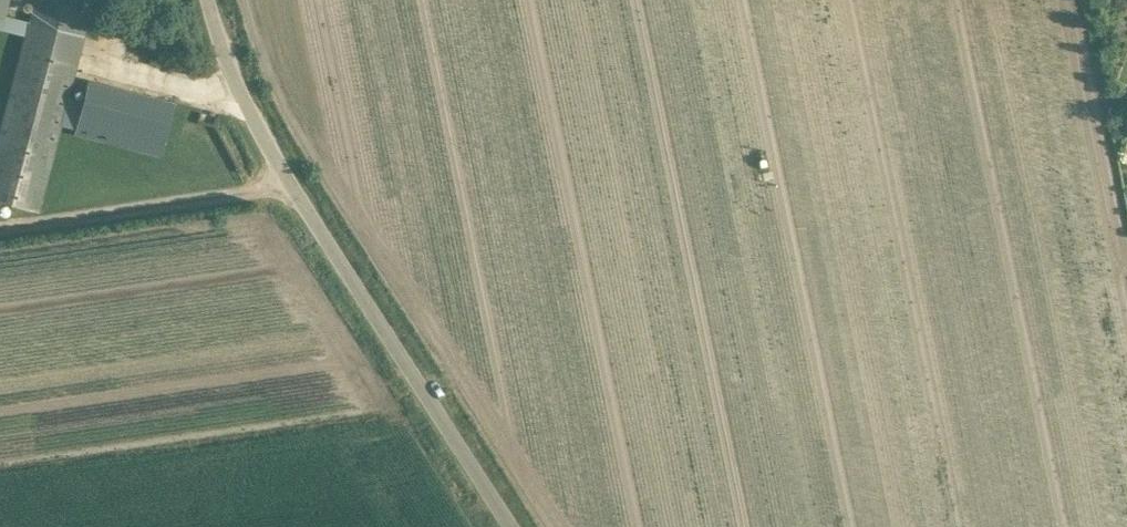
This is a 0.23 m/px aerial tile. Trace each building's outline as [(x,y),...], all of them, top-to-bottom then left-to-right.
[(25,34),(17,62),(0,128),(0,202),(38,212),(73,77),(82,37),(92,0),(0,0),(0,27),(25,34)] [(71,132),(140,149),(161,154),(174,102),(85,79),(71,132)]
